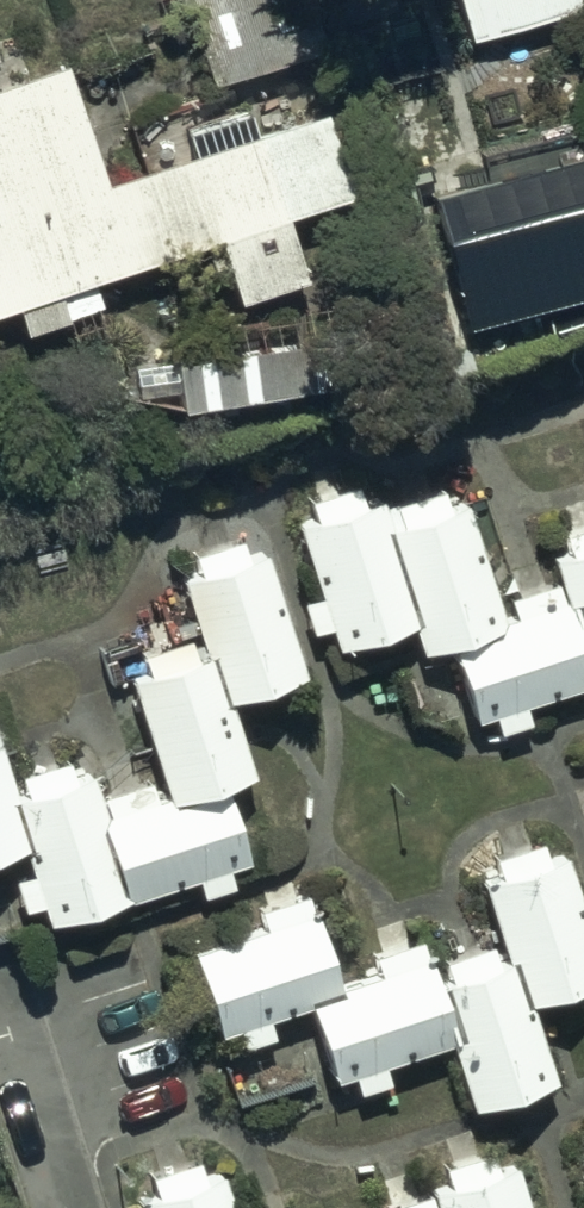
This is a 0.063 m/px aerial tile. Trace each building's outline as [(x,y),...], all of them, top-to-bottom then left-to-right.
[(209,83),(320,51),(306,0),(185,0),(209,83)] [(468,42),(579,8),(576,0),(454,0),(468,42)] [(59,61),(0,82),(0,310),(7,307),(17,335),(97,307),(87,279),(208,236),(232,303),(299,279),(277,216),(345,192),(316,110),(251,133),(243,111),(176,135),(183,154),(97,184),(59,61)] [(424,197),(461,333),(534,313),(531,305),(583,291),(583,156),(424,197)] [(326,347),(171,364),(175,408),(331,390),(326,347)] [(294,528),(313,592),(294,598),(304,632),(322,627),(328,646),(405,623),(413,650),(443,641),(466,720),(485,715),(491,733),(525,723),(519,703),(583,684),(583,519),(554,528),(561,553),(543,558),(550,584),(493,600),(463,497),(447,502),(443,485),(380,504),(378,493),(357,499),(352,484),(320,493),(325,511),(292,520),(294,528)] [(16,844),(24,869),(5,876),(16,910),(35,904),(41,924),(189,875),(197,897),(228,886),(222,868),(246,861),(219,780),(249,771),(224,696),(300,671),(259,548),(243,553),(237,537),(169,560),(193,632),(133,652),(140,673),(123,678),(154,773),(95,793),(88,770),(68,777),(62,757),(3,776),(0,766),(0,849),(16,844)] [(251,906),(257,925),(181,949),(208,1034),(229,1027),(235,1046),(269,1035),(263,1016),(301,1004),(325,1079),(346,1072),(351,1090),(385,1080),(379,1062),(442,1042),(463,1107),(548,1080),(523,1001),(583,982),(583,922),(562,851),(543,857),(537,839),(485,856),(491,874),(478,878),(502,955),(493,958),(489,943),(426,963),(418,938),(367,954),(372,971),(337,981),(318,923),(312,924),(301,890),(251,906)] [(572,1140),(583,1177),(583,1136),(572,1140)] [(510,1162),(495,1166),(489,1149),(437,1164),(443,1183),(374,1203),(376,1207),(524,1207),(510,1162)] [(194,1156),(142,1172),(148,1193),(130,1198),(133,1207),(230,1207),(219,1170),(201,1175),(194,1156)]
